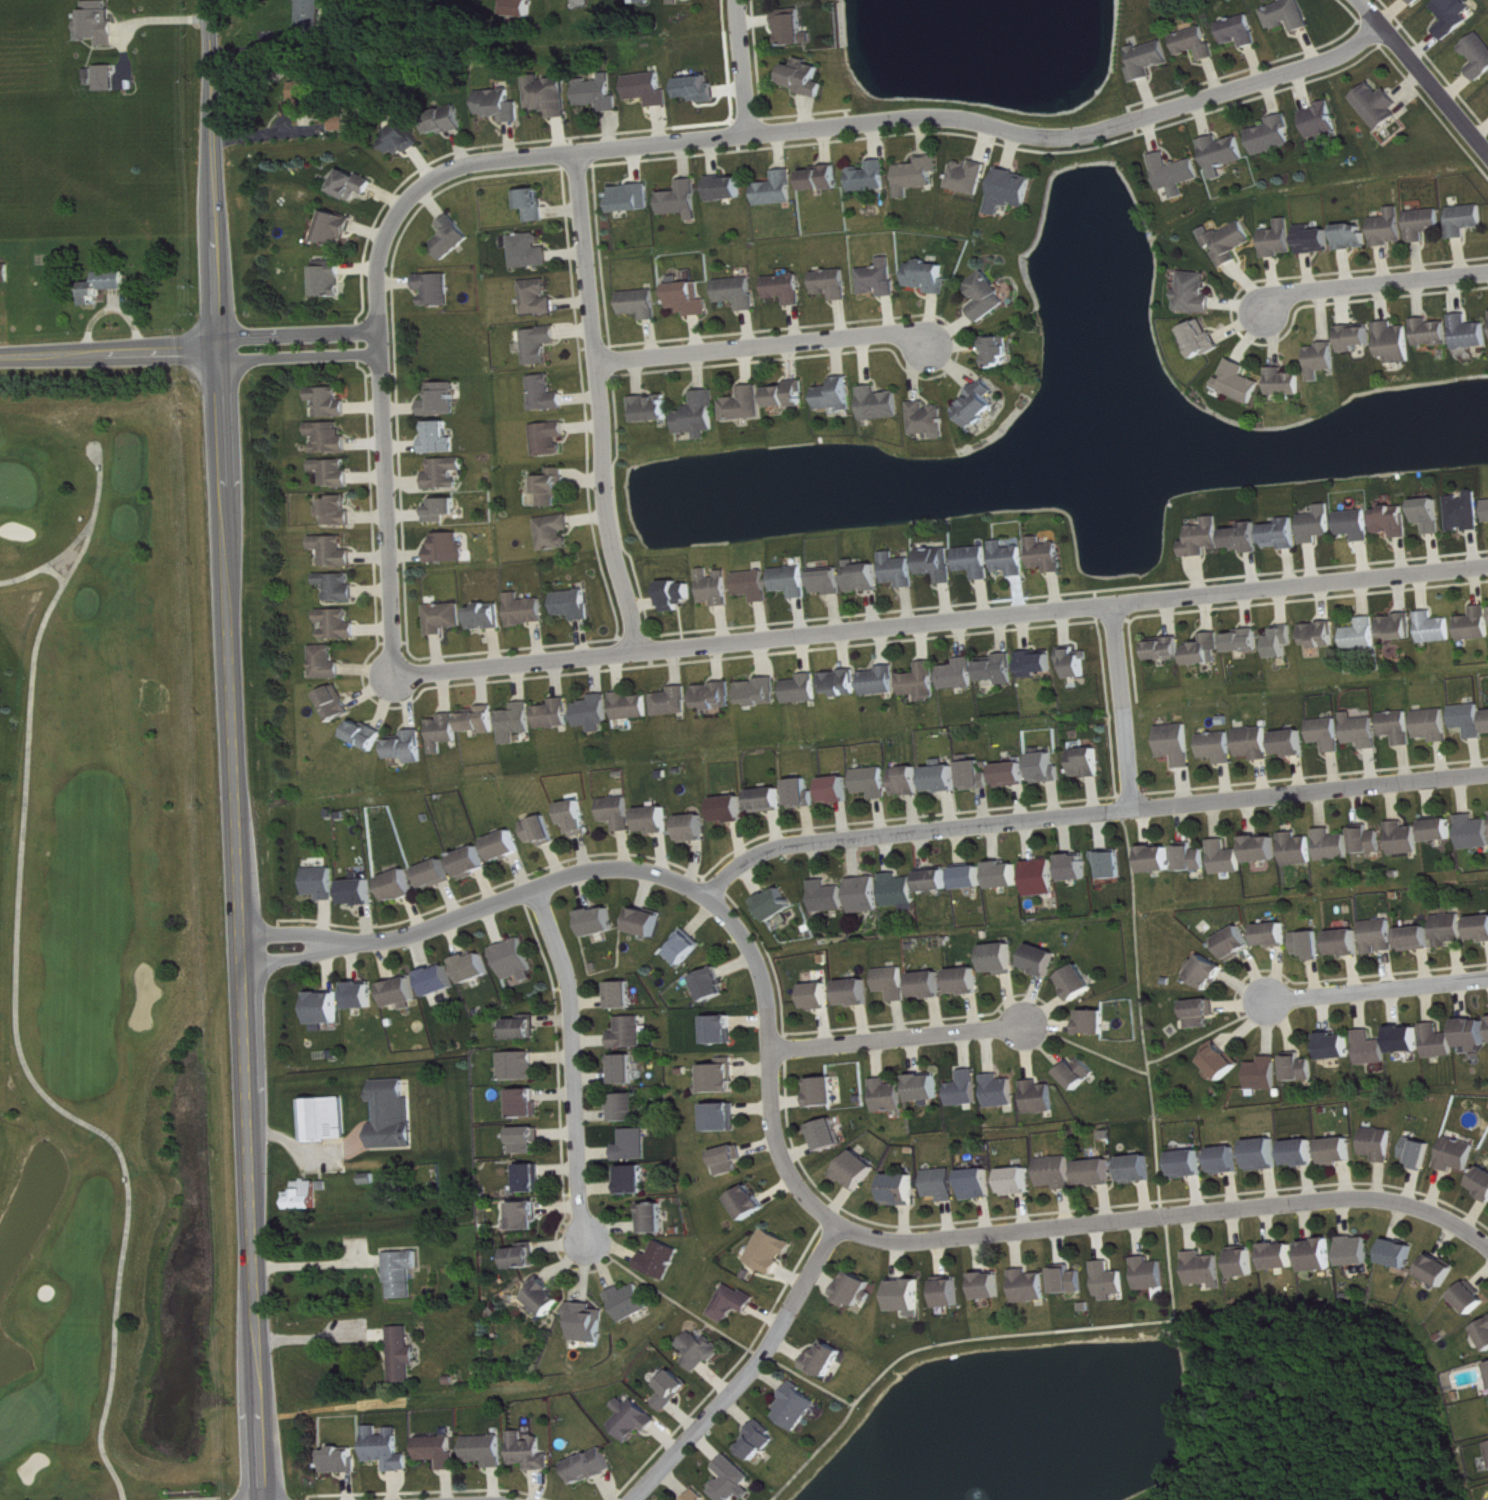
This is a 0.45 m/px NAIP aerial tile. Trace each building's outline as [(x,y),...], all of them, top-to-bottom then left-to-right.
[(82,7),(81,0),(104,0),(104,6),(107,6),(108,18),(112,18),(112,27),(112,35),(111,35),(111,42),(96,43),(96,35),(83,35),(82,28),(75,28),(74,17),(79,17),(79,7),(82,7)] [(300,38),(313,38),(313,32),(325,32),(325,0),(300,0),(300,38)] [(537,0),(507,0),(507,16),(537,17),(537,0)] [(1294,24),(1298,33),(1314,27),(1305,0),(1293,0),(1267,9),(1274,31),(1294,24)] [(1474,21),(1469,14),(1477,8),(1470,0),(1445,0),(1438,7),(1450,21),(1439,30),(1449,41),(1474,21)] [(779,11),(783,47),(816,43),(815,33),(808,33),(805,8),(779,11)] [(1223,24),(1229,45),(1245,40),(1248,49),(1262,44),(1253,14),(1223,24)] [(1217,59),(1211,27),(1177,34),(1182,56),(1202,51),(1205,61),(1217,59)] [(1484,32),(1466,47),(1479,63),(1472,70),(1482,83),(1487,78),(1487,37),(1484,32)] [(1136,83),(1156,78),(1154,69),(1173,64),(1168,41),(1133,49),(1137,67),(1133,68),(1136,83)] [(791,64),(785,88),(824,97),(827,83),(820,81),(823,65),(800,60),(798,66),(791,64)] [(93,63),(94,87),(112,87),(112,75),(111,62),(93,63)] [(581,106),(603,105),(603,111),(622,110),(621,96),(616,97),(614,73),(604,74),(605,82),(591,82),(591,79),(579,79),(581,106)] [(630,76),(631,100),(652,99),(653,108),(672,107),(671,90),(666,90),(665,73),(630,76)] [(569,79),(544,80),(543,75),(529,76),(532,111),(553,110),(553,119),(571,117),(569,79)] [(719,84),(712,84),(711,77),(684,79),(685,102),(719,100),(719,84)] [(1356,96),(1379,132),(1402,117),(1397,109),(1403,106),(1392,88),(1383,94),(1376,83),(1356,96)] [(524,122),(522,102),(515,103),(514,88),(481,91),(483,118),(505,116),(506,124),(524,122)] [(1308,112),(1313,139),(1342,133),(1335,101),(1320,104),(1321,109),(1308,112)] [(434,136),(466,130),(462,108),(430,114),(434,136)] [(335,114),(336,131),(351,131),(350,113),(335,114)] [(1260,156),(1298,146),(1289,114),(1272,119),(1274,126),(1253,132),(1260,156)] [(398,160),(422,143),(408,122),(393,132),(395,135),(386,142),(398,160)] [(1250,160),(1243,137),(1224,143),(1221,135),(1204,141),(1217,181),(1228,178),(1225,168),(1250,160)] [(1198,159),(1172,165),(1169,152),(1154,156),(1163,191),(1174,188),(1177,199),(1188,197),(1185,184),(1204,180),(1198,159)] [(899,166),(901,199),(913,199),(912,188),(937,187),(936,171),(941,170),(941,158),(921,159),(921,164),(899,166)] [(854,192),(889,190),(888,160),(872,161),(872,169),(853,170),(854,192)] [(951,189),(982,196),(990,164),(970,160),(969,163),(957,161),(951,189)] [(841,190),(839,165),(825,166),(826,171),(807,172),(808,191),(841,190)] [(371,196),(378,181),(366,175),(365,178),(347,169),(336,191),(355,201),(361,191),(371,196)] [(1036,176),(1000,169),(991,213),(1004,216),(1006,206),(1014,208),(1014,205),(1030,208),(1036,176)] [(778,171),(779,183),(760,184),(761,206),(797,204),(795,170),(778,171)] [(713,178),(714,201),(746,200),(746,177),(713,178)] [(664,193),(665,215),(692,214),(692,222),(702,221),(699,179),(683,180),(683,192),(664,193)] [(655,209),(651,184),(616,189),(620,214),(655,209)] [(532,223),(549,222),(547,189),(525,190),(526,210),(532,210),(532,223)] [(1471,239),(1470,229),(1487,228),(1486,206),(1454,208),(1455,240),(1471,239)] [(1392,208),(1393,217),(1377,218),(1378,247),(1395,247),(1395,243),(1407,242),(1405,207),(1392,208)] [(1412,212),(1414,244),(1430,243),(1429,233),(1446,232),(1444,210),(1412,212)] [(321,240),(350,248),(358,218),(330,211),(321,240)] [(444,224),(451,232),(436,246),(450,262),(476,238),(455,214),(444,224)] [(1267,231),(1268,259),(1284,258),(1284,254),(1296,254),(1294,219),(1282,219),(1283,230),(1267,231)] [(1258,242),(1247,220),(1208,240),(1214,252),(1218,250),(1227,269),(1244,260),(1240,252),(1258,242)] [(1341,250),(1370,249),(1369,223),(1340,225),(1341,250)] [(1334,230),(1317,231),(1316,225),(1302,226),(1304,254),(1335,253),(1334,230)] [(519,269),(555,265),(553,246),(547,246),(546,233),(516,236),(519,269)] [(863,269),(864,294),(884,293),(884,298),(899,297),(896,257),(883,258),(884,268),(863,269)] [(321,297),(347,297),(347,262),(321,262),(321,297)] [(910,287),(930,289),(929,293),(947,295),(951,265),(922,262),(921,265),(912,264),(910,287)] [(13,283),(12,264),(0,264),(0,283),(13,283)] [(82,280),(82,292),(84,292),(84,302),(94,302),(94,293),(99,293),(99,287),(123,286),(123,269),(95,270),(95,280),(82,280)] [(818,294),(836,294),(837,302),(851,301),(850,270),(817,271),(818,294)] [(1012,303),(989,271),(970,286),(983,302),(974,309),(985,324),(1012,303)] [(1216,313),(1217,296),(1211,295),(1212,273),(1185,272),(1184,291),(1181,291),(1180,312),(1216,313)] [(422,276),(422,291),(431,291),(431,297),(427,297),(427,307),(455,306),(454,274),(422,276)] [(805,306),(804,275),(769,277),(770,299),(790,298),(791,307),(805,306)] [(722,303),(742,302),(743,312),(758,311),(757,279),(721,280),(722,303)] [(559,314),(559,297),(553,297),(552,280),(527,281),(529,316),(559,314)] [(701,283),(674,284),(675,309),(685,309),(685,316),(712,315),(711,299),(701,300),(701,283)] [(627,315),(648,315),(648,321),(662,320),(661,291),(626,292),(627,315)] [(1472,324),(1472,315),(1457,315),(1459,350),(1487,348),(1487,324),(1472,324)] [(1453,345),(1451,322),(1433,324),(1433,318),(1418,320),(1421,348),(1453,345)] [(1226,348),(1219,332),(1215,334),(1208,320),(1188,329),(1195,345),(1191,347),(1197,361),(1226,348)] [(1415,362),(1413,327),(1398,328),(1398,322),(1382,323),(1384,364),(1415,362)] [(1376,346),(1375,324),(1344,326),(1345,353),(1360,352),(1360,347),(1376,346)] [(529,329),(531,366),(554,365),(553,344),(562,344),(562,328),(529,329)] [(989,338),(990,367),(1015,366),(1014,347),(1009,347),(1009,338),(989,338)] [(1315,383),(1325,382),(1324,372),(1341,370),(1338,344),(1311,346),(1315,383)] [(1265,382),(1248,376),(1252,366),(1233,359),(1226,378),(1223,376),(1218,389),(1257,404),(1265,382)] [(1273,396),(1305,396),(1305,374),(1288,374),(1288,368),(1273,368),(1273,396)] [(535,377),(538,412),(569,409),(568,393),(558,394),(556,375),(535,377)] [(820,388),(823,411),(855,408),(852,377),(837,378),(838,387),(820,388)] [(974,430),(1001,407),(994,399),(1001,393),(989,379),(971,393),(974,397),(958,411),(974,430)] [(793,387),(772,389),(774,409),(809,405),(806,381),(792,382),(793,387)] [(426,401),(427,416),(461,415),(461,383),(435,384),(436,401),(426,401)] [(727,422),(766,418),(763,385),(745,387),(746,398),(725,400),(727,422)] [(882,394),(881,386),(864,388),(867,421),(904,418),(902,392),(882,394)] [(314,401),(321,401),(322,418),(352,417),(352,401),(345,401),(344,388),(313,389),(314,401)] [(697,392),(698,406),(690,407),(690,411),(680,412),(682,434),(700,433),(701,440),(712,440),(711,432),(719,431),(717,390),(697,392)] [(637,423),(673,421),(672,396),(636,397),(637,423)] [(916,435),(937,434),(937,439),(949,439),(947,407),(929,408),(929,402),(914,402),(916,435)] [(460,438),(455,438),(454,422),(431,423),(432,440),(428,440),(429,454),(460,453),(460,438)] [(537,426),(541,458),(568,454),(567,444),(564,445),(563,439),(571,438),(569,422),(537,426)] [(353,436),(346,436),(345,423),(313,424),(313,437),(319,437),(319,454),(353,453),(353,436)] [(436,460),(437,474),(429,474),(430,490),(463,489),(462,472),(469,471),(469,458),(436,460)] [(354,471),(351,471),(351,460),(316,461),(316,472),(327,471),(327,488),(355,488),(354,471)] [(542,477),(542,496),(546,496),(547,507),(568,506),(567,468),(553,469),(553,477),(542,477)] [(1484,531),(1482,491),(1471,491),(1472,497),(1452,498),(1454,532),(1484,531)] [(352,496),(337,496),(337,500),(327,500),(328,527),(356,526),(356,510),(352,510),(352,496)] [(462,498),(440,499),(440,507),(431,507),(431,523),(451,523),(451,516),(463,515),(462,498)] [(1419,501),(1421,525),(1429,525),(1430,537),(1446,535),(1442,499),(1419,501)] [(1305,516),(1307,545),(1322,544),(1322,537),(1336,537),(1334,505),(1321,505),(1322,515),(1305,516)] [(1410,507),(1380,509),(1381,534),(1397,533),(1397,539),(1412,538),(1410,507)] [(1342,536),(1359,535),(1359,543),(1374,542),(1372,511),(1341,513),(1342,536)] [(546,551),(572,548),(569,531),(576,530),(574,514),(541,519),(546,551)] [(1224,548),(1222,517),(1208,518),(1209,526),(1193,527),(1194,542),(1186,542),(1187,558),(1211,557),(1210,549),(1224,548)] [(1268,525),(1269,548),(1287,548),(1287,550),(1300,550),(1299,518),(1283,519),(1283,525),(1268,525)] [(1231,530),(1231,553),(1262,552),(1262,523),(1245,523),(1245,530),(1231,530)] [(468,533),(440,534),(441,548),(433,548),(433,563),(469,562),(468,533)] [(315,537),(315,550),(326,550),(326,567),(358,567),(357,550),(349,550),(349,537),(315,537)] [(1064,543),(1047,544),(1046,537),(1034,538),(1036,568),(1051,568),(1051,574),(1066,573),(1064,543)] [(997,542),(1000,573),(1014,571),(1015,578),(1030,576),(1027,546),(1011,548),(1010,541),(997,542)] [(979,581),(994,580),(992,547),(961,549),(962,572),(979,571),(979,581)] [(923,575),(943,574),(944,585),(957,584),(955,549),(922,550),(923,575)] [(885,553),(890,584),(903,582),(903,590),(919,587),(915,558),(900,560),(898,551),(885,553)] [(861,566),(861,560),(850,561),(852,593),(882,592),(881,565),(861,566)] [(776,569),(777,593),(795,592),(795,600),(810,599),(808,568),(776,569)] [(731,573),(714,575),(713,569),(703,569),(706,604),(718,603),(718,608),(734,606),(731,573)] [(816,573),(818,596),(846,593),(843,570),(816,573)] [(757,596),(757,604),(771,603),(770,571),(739,573),(740,597),(757,596)] [(330,585),(330,602),(359,603),(360,585),(355,585),(355,575),(321,574),(320,585),(330,585)] [(683,612),(683,601),(695,600),(695,582),(667,583),(668,613),(683,612)] [(593,621),(591,591),(558,593),(559,617),(577,616),(578,621),(593,621)] [(548,624),(547,599),(524,600),(524,593),(513,594),(514,626),(548,624)] [(449,635),(448,630),(468,628),(465,603),(430,607),(434,637),(449,635)] [(506,628),(504,604),(474,607),(477,631),(506,628)] [(1476,607),(1477,617),(1463,618),(1465,641),(1487,640),(1487,606),(1476,607)] [(361,639),(360,623),(353,624),(353,610),(322,611),(323,627),(326,627),(326,640),(361,639)] [(1454,618),(1438,619),(1438,612),(1423,613),(1425,644),(1456,642),(1454,618)] [(1387,617),(1388,641),(1416,639),(1415,615),(1387,617)] [(1349,628),(1349,650),(1380,650),(1379,618),(1363,618),(1363,628),(1349,628)] [(1309,625),(1311,649),(1339,646),(1337,622),(1309,625)] [(1292,646),(1298,646),(1297,626),(1281,626),(1281,637),(1274,637),(1275,659),(1292,658),(1292,646)] [(1232,653),(1263,652),(1262,632),(1232,633),(1232,653)] [(1193,666),(1218,665),(1217,650),(1225,650),(1224,633),(1206,634),(1207,645),(1191,646),(1193,666)] [(1154,661),(1185,660),(1184,640),(1153,641),(1154,661)] [(316,679),(346,679),(345,663),(338,663),(338,646),(316,646),(316,679)] [(1066,668),(1073,668),(1074,679),(1090,678),(1089,655),(1081,656),(1080,647),(1065,648),(1066,668)] [(1039,655),(1039,652),(1025,652),(1026,679),(1042,678),(1042,673),(1057,673),(1057,655),(1039,655)] [(999,655),(999,662),(985,663),(986,682),(1003,681),(1004,685),(1018,685),(1016,654),(999,655)] [(944,667),(946,691),(979,688),(976,658),(960,659),(961,666),(944,667)] [(922,695),(922,701),(940,700),(938,662),(922,663),(922,674),(904,675),(905,696),(922,695)] [(865,672),(865,695),(898,694),(897,666),(881,667),(881,672),(865,672)] [(825,673),(826,688),(832,687),(833,696),(850,696),(850,694),(859,694),(858,671),(825,673)] [(819,702),(818,674),(802,675),(803,681),(787,681),(788,703),(819,702)] [(781,703),(778,678),(743,683),(746,708),(781,703)] [(699,686),(702,712),(736,708),(733,683),(699,686)] [(354,715),(343,686),(322,694),(334,723),(354,715)] [(657,695),(659,717),(693,714),(690,686),(674,688),(675,693),(657,695)] [(618,693),(619,720),(652,719),(652,696),(633,697),(633,693),(618,693)] [(580,703),(581,728),(595,727),(595,733),(607,733),(606,725),(612,725),(611,694),(595,695),(596,702),(580,703)] [(556,706),(540,707),(541,729),(573,728),(571,699),(556,699),(556,706)] [(518,703),(519,711),(505,712),(506,745),(520,745),(520,734),(535,733),(534,703),(518,703)] [(1485,739),(1484,705),(1455,706),(1456,730),(1470,729),(1471,740),(1485,739)] [(485,731),(485,735),(500,734),(497,707),(466,710),(468,733),(485,731)] [(1450,710),(1419,711),(1420,739),(1436,739),(1436,743),(1451,743),(1450,710)] [(1385,714),(1386,737),(1400,736),(1400,747),(1415,746),(1413,712),(1385,714)] [(1350,745),(1365,743),(1366,751),(1382,749),(1378,717),(1358,720),(1357,713),(1347,714),(1350,745)] [(461,743),(461,714),(444,715),(444,720),(435,720),(436,755),(447,755),(447,743),(461,743)] [(1314,721),(1316,744),(1328,743),(1329,754),(1345,753),(1342,719),(1314,721)] [(350,739),(378,752),(387,733),(358,720),(350,739)] [(1164,759),(1179,758),(1180,769),(1194,769),(1192,725),(1162,726),(1164,759)] [(1257,757),(1258,761),(1273,761),(1271,728),(1240,729),(1242,758),(1257,757)] [(426,763),(425,731),(406,731),(406,741),(394,741),(395,759),(412,759),(412,764),(426,763)] [(1309,756),(1308,731),(1279,732),(1281,758),(1309,756)] [(1221,765),(1236,765),(1235,733),(1204,734),(1204,759),(1221,759),(1221,765)] [(1036,749),(1038,784),(1064,783),(1064,766),(1058,766),(1057,751),(1046,752),(1046,749),(1036,749)] [(1076,750),(1077,779),(1104,778),(1103,749),(1076,750)] [(967,792),(994,789),(993,772),(987,773),(986,761),(975,762),(975,755),(964,757),(967,792)] [(929,768),(930,793),(959,792),(958,766),(949,766),(948,760),(936,761),(937,768),(929,768)] [(999,766),(1001,788),(1030,785),(1028,762),(999,766)] [(923,794),(919,766),(896,770),(900,798),(923,794)] [(856,771),(859,795),(873,793),(874,801),(890,799),(886,767),(856,771)] [(827,804),(850,803),(849,777),(826,778),(827,804)] [(791,780),(792,809),(817,808),(816,791),(811,791),(810,780),(791,780)] [(785,811),(782,788),(753,792),(756,815),(785,811)] [(605,823),(618,821),(620,834),(635,831),(630,796),(602,800),(605,823)] [(719,825),(747,822),(744,796),(716,799),(719,825)] [(568,828),(574,827),(575,837),(591,834),(586,800),(564,804),(568,828)] [(642,809),(643,834),(671,833),(670,808),(642,809)] [(526,824),(533,844),(543,841),(546,848),(560,843),(550,815),(526,824)] [(1487,848),(1487,820),(1478,821),(1477,815),(1461,816),(1465,851),(1487,848)] [(684,843),(708,843),(707,816),(683,817),(684,843)] [(1457,840),(1454,819),(1428,822),(1431,844),(1457,840)] [(1394,856),(1422,854),(1421,827),(1408,828),(1408,822),(1393,822),(1394,856)] [(1386,852),(1384,832),(1373,833),(1372,827),(1357,829),(1360,855),(1386,852)] [(1322,861),(1353,860),(1352,835),(1336,836),(1336,829),(1320,830),(1322,861)] [(524,855),(518,831),(491,839),(498,862),(524,855)] [(1301,838),(1301,833),(1287,834),(1288,866),(1317,865),(1315,837),(1301,838)] [(1281,837),(1251,838),(1252,863),(1281,862),(1281,837)] [(1246,873),(1245,850),(1231,851),(1231,840),(1216,840),(1218,875),(1246,873)] [(492,870),(483,846),(457,856),(466,880),(492,870)] [(1185,872),(1210,871),(1209,846),(1183,847),(1185,872)] [(1147,848),(1148,874),(1176,872),(1175,847),(1147,848)] [(1108,880),(1128,879),(1126,852),(1101,853),(1102,869),(1107,869),(1108,880)] [(1065,856),(1067,882),(1092,881),(1091,855),(1065,856)] [(430,891),(456,881),(448,859),(422,869),(430,891)] [(1032,897),(1061,894),(1057,859),(1028,863),(1032,897)] [(994,889),(1022,888),(1022,863),(994,864),(994,889)] [(986,889),(986,867),(959,868),(960,890),(986,889)] [(309,869),(310,896),(323,896),(323,902),(338,901),(337,868),(309,869)] [(394,904),(420,895),(411,869),(385,879),(394,904)] [(923,872),(924,892),(952,891),(951,871),(923,872)] [(888,908),(907,907),(907,910),(919,909),(918,878),(902,878),(902,873),(886,874),(888,908)] [(853,879),(854,913),(881,913),(881,878),(853,879)] [(350,908),(378,904),(374,879),(347,882),(350,908)] [(846,887),(830,887),(830,881),(815,881),(816,912),(847,911),(846,887)] [(760,902),(774,923),(783,918),(787,924),(791,922),(787,915),(797,908),(784,887),(760,902)] [(590,938),(619,933),(614,908),(585,913),(590,938)] [(632,933),(660,938),(664,915),(636,909),(632,933)] [(1439,949),(1452,948),(1452,943),(1467,942),(1466,915),(1438,916),(1439,949)] [(1487,943),(1487,917),(1473,918),(1475,944),(1487,943)] [(1395,920),(1366,922),(1369,955),(1398,952),(1395,920)] [(1263,948),(1290,947),(1290,924),(1262,925),(1263,948)] [(1258,948),(1245,926),(1221,940),(1233,963),(1258,948)] [(1405,953),(1435,949),(1432,927),(1403,930),(1405,953)] [(672,955),(686,967),(704,945),(686,930),(676,942),(680,945),(672,955)] [(1335,958),(1363,957),(1362,931),(1333,932),(1335,958)] [(1310,961),(1325,960),(1324,932),(1298,933),(1298,955),(1310,954),(1310,961)] [(524,977),(525,983),(537,979),(526,939),(497,947),(507,981),(524,977)] [(990,975),(1018,974),(1016,945),(989,946),(990,975)] [(1055,977),(1061,952),(1034,945),(1028,970),(1055,977)] [(467,985),(494,976),(487,954),(475,958),(474,955),(459,960),(467,985)] [(459,989),(450,965),(424,974),(433,998),(459,989)] [(1063,979),(1078,1002),(1100,988),(1085,965),(1063,979)] [(697,977),(707,1003),(731,995),(721,968),(697,977)] [(878,969),(880,993),(893,993),(894,1003),(908,1002),(907,968),(878,969)] [(955,996),(982,995),(981,969),(954,970),(955,996)] [(916,974),(917,999),(945,998),(944,973),(916,974)] [(392,1008),(405,1006),(405,1008),(421,1005),(417,979),(388,984),(392,1008)] [(841,983),(844,1008),(872,1005),(869,979),(841,983)] [(613,1010),(636,1009),(635,982),(612,983),(613,1010)] [(834,1008),(831,983),(807,986),(810,1011),(834,1008)] [(376,1009),(376,984),(352,984),(352,1010),(376,1009)] [(1192,1001),(1193,1029),(1214,1028),(1213,1017),(1219,1017),(1218,1000),(1192,1001)] [(1111,1011),(1084,1011),(1084,1035),(1111,1035),(1111,1011)] [(511,1041),(539,1040),(538,1016),(522,1016),(522,1020),(511,1021),(511,1041)] [(709,1017),(710,1045),(735,1044),(735,1016),(709,1017)] [(621,1018),(621,1033),(614,1034),(614,1049),(646,1048),(645,1017),(621,1018)] [(1462,1048),(1487,1047),(1487,1020),(1461,1021),(1462,1048)] [(1456,1034),(1442,1035),(1442,1024),(1427,1024),(1429,1058),(1457,1057),(1456,1034)] [(1422,1053),(1422,1027),(1393,1028),(1394,1053),(1422,1053)] [(1389,1064),(1388,1041),(1375,1042),(1374,1030),(1359,1031),(1361,1065),(1389,1064)] [(1353,1059),(1353,1036),(1339,1037),(1339,1034),(1324,1035),(1325,1061),(1353,1059)] [(1244,1065),(1219,1041),(1208,1052),(1213,1056),(1207,1062),(1214,1069),(1211,1072),(1225,1085),(1244,1065)] [(538,1081),(538,1053),(503,1053),(504,1081),(538,1081)] [(616,1085),(638,1085),(637,1056),(615,1056),(616,1085)] [(1316,1060),(1307,1060),(1306,1056),(1290,1057),(1291,1082),(1317,1081),(1316,1060)] [(1281,1091),(1280,1057),(1265,1057),(1265,1063),(1252,1063),(1253,1091),(1281,1091)] [(1079,1065),(1073,1059),(1061,1071),(1081,1092),(1101,1074),(1086,1058),(1079,1065)] [(737,1093),(737,1065),(705,1066),(706,1084),(701,1084),(701,1094),(737,1093)] [(952,1084),(953,1107),(981,1105),(979,1070),(963,1071),(964,1084),(952,1084)] [(916,1103),(943,1100),(941,1075),(913,1077),(916,1103)] [(990,1108),(1018,1107),(1017,1080),(1003,1080),(1003,1075),(989,1075),(990,1108)] [(839,1106),(838,1078),(813,1080),(814,1107),(839,1106)] [(878,1113),(906,1112),(905,1084),(892,1085),(892,1079),(876,1080),(878,1113)] [(376,1150),(417,1148),(416,1098),(410,1098),(409,1080),(377,1081),(377,1091),(373,1091),(374,1103),(380,1103),(381,1124),(375,1125),(376,1150)] [(1030,1114),(1058,1113),(1057,1085),(1043,1086),(1043,1081),(1029,1081),(1030,1114)] [(515,1091),(516,1119),(541,1118),(540,1090),(515,1091)] [(643,1094),(617,1095),(617,1123),(644,1122),(643,1094)] [(349,1141),(347,1099),(305,1100),(307,1142),(349,1141)] [(708,1105),(709,1133),(737,1132),(736,1104),(708,1105)] [(847,1145),(838,1119),(814,1126),(823,1153),(847,1145)] [(516,1155),(537,1154),(537,1144),(543,1144),(542,1128),(515,1129),(516,1155)] [(618,1146),(619,1161),(651,1160),(650,1129),(625,1130),(626,1145),(618,1146)] [(1365,1156),(1377,1157),(1377,1163),(1393,1164),(1394,1130),(1367,1129),(1365,1156)] [(1454,1173),(1456,1168),(1470,1173),(1479,1146),(1449,1137),(1439,1169),(1454,1173)] [(1405,1158),(1415,1161),(1413,1169),(1428,1173),(1435,1145),(1410,1138),(1405,1158)] [(1254,1173),(1282,1170),(1278,1139),(1251,1142),(1254,1173)] [(1355,1163),(1354,1139),(1326,1140),(1327,1164),(1355,1163)] [(1291,1169),(1319,1165),(1316,1140),(1288,1143),(1291,1169)] [(717,1150),(721,1176),(744,1173),(741,1147),(717,1150)] [(1216,1150),(1219,1176),(1243,1174),(1240,1147),(1216,1150)] [(881,1168),(860,1150),(840,1175),(861,1193),(881,1168)] [(1208,1176),(1204,1150),(1176,1154),(1180,1181),(1208,1176)] [(1125,1158),(1128,1185),(1156,1182),(1153,1155),(1125,1158)] [(1042,1160),(1044,1188),(1060,1186),(1060,1191),(1076,1190),(1073,1157),(1042,1160)] [(1114,1159),(1082,1163),(1086,1189),(1117,1185),(1114,1159)] [(543,1193),(542,1165),(522,1165),(523,1193),(543,1193)] [(625,1195),(649,1194),(648,1166),(624,1167),(625,1195)] [(1486,1167),(1472,1188),(1487,1198),(1487,1168),(1486,1167)] [(943,1197),(944,1204),(959,1201),(955,1169),(927,1173),(931,1199),(943,1197)] [(1006,1170),(1007,1197),(1034,1196),(1033,1169),(1006,1170)] [(994,1200),(993,1170),(966,1171),(967,1201),(994,1200)] [(917,1207),(917,1176),(890,1175),(889,1206),(917,1207)] [(290,1210),(321,1209),(321,1181),(299,1182),(300,1193),(290,1193),(290,1210)] [(748,1222),(769,1208),(754,1185),(732,1199),(748,1222)] [(541,1231),(540,1202),(515,1203),(516,1231),(541,1231)] [(667,1234),(667,1204),(644,1205),(645,1234),(667,1234)] [(751,1263),(779,1276),(787,1256),(792,1258),(799,1244),(765,1229),(751,1263)] [(1373,1266),(1372,1238),(1344,1239),(1345,1267),(1373,1266)] [(1412,1271),(1418,1247),(1391,1239),(1384,1263),(1412,1271)] [(1308,1273),(1336,1270),(1333,1240),(1305,1243),(1308,1273)] [(684,1251),(660,1241),(654,1256),(647,1253),(640,1269),(671,1281),(684,1251)] [(521,1250),(510,1251),(512,1270),(538,1269),(537,1243),(521,1244),(521,1250)] [(1269,1246),(1270,1271),(1298,1270),(1297,1245),(1269,1246)] [(1256,1248),(1235,1250),(1237,1279),(1259,1277),(1256,1248)] [(391,1300),(416,1299),(415,1270),(421,1270),(421,1252),(389,1253),(391,1300)] [(1193,1288),(1225,1287),(1224,1256),(1207,1257),(1206,1252),(1191,1253),(1193,1288)] [(1447,1290),(1459,1268),(1434,1254),(1422,1276),(1447,1290)] [(1142,1292),(1169,1288),(1166,1262),(1154,1264),(1153,1257),(1138,1259),(1142,1292)] [(1099,1263),(1102,1303),(1118,1302),(1117,1296),(1129,1295),(1127,1272),(1114,1273),(1113,1261),(1099,1263)] [(1085,1272),(1075,1273),(1074,1268),(1057,1270),(1060,1296),(1087,1293),(1085,1272)] [(1049,1302),(1048,1274),(1032,1275),(1032,1270),(1017,1271),(1018,1303),(1049,1302)] [(875,1293),(872,1292),(877,1283),(854,1272),(838,1302),(850,1308),(853,1302),(867,1309),(875,1293)] [(980,1301),(1004,1300),(1003,1274),(979,1275),(980,1301)] [(962,1278),(941,1279),(942,1308),(963,1308),(962,1278)] [(548,1320),(567,1300),(546,1280),(529,1299),(536,1305),(534,1307),(548,1320)] [(895,1281),(895,1312),(914,1312),(914,1318),(923,1318),(923,1281),(895,1281)] [(1474,1282),(1456,1295),(1472,1316),(1487,1305),(1487,1302),(1474,1282)] [(627,1292),(625,1287),(611,1294),(625,1324),(654,1309),(642,1284),(627,1292)] [(715,1317),(733,1325),(739,1309),(753,1314),(760,1297),(728,1285),(715,1317)] [(576,1342),(605,1344),(607,1315),(595,1314),(595,1304),(571,1303),(571,1319),(577,1319),(576,1342)] [(1487,1348),(1487,1323),(1479,1327),(1487,1348)] [(419,1348),(413,1348),(412,1327),(392,1328),(394,1384),(415,1383),(414,1365),(419,1365),(419,1348)] [(694,1356),(687,1362),(701,1376),(725,1350),(710,1336),(706,1340),(696,1331),(683,1346),(694,1356)] [(807,1368),(833,1380),(847,1351),(826,1341),(820,1355),(814,1353),(807,1368)] [(669,1392),(658,1403),(669,1413),(695,1386),(678,1371),(663,1386),(669,1392)] [(800,1433),(823,1403),(798,1384),(775,1415),(800,1433)] [(617,1407),(625,1414),(614,1427),(633,1444),(645,1430),(651,1435),(663,1421),(637,1399),(632,1405),(625,1398),(617,1407)] [(758,1463),(782,1438),(765,1422),(741,1447),(758,1463)] [(368,1427),(370,1463),(389,1462),(389,1473),(412,1472),(412,1455),(403,1455),(402,1428),(390,1429),(390,1437),(382,1437),(381,1427),(368,1427)] [(555,1471),(554,1455),(546,1455),(545,1437),(536,1438),(536,1442),(527,1442),(527,1432),(514,1432),(515,1465),(531,1465),(531,1472),(555,1471)] [(489,1469),(506,1469),(505,1436),(468,1437),(469,1463),(489,1462),(489,1469)] [(458,1471),(457,1437),(421,1438),(421,1461),(443,1461),(443,1472),(458,1471)] [(580,1486),(617,1473),(609,1449),(571,1463),(580,1486)] [(328,1450),(329,1474),(360,1474),(359,1452),(347,1452),(347,1450),(328,1450)] [(744,1495),(749,1499),(751,1499),(757,1493),(750,1486),(757,1478),(732,1455),(720,1468),(729,1477),(714,1492),(723,1499),(740,1499),(744,1495)] [(700,1490),(690,1499),(709,1499),(700,1490)]
